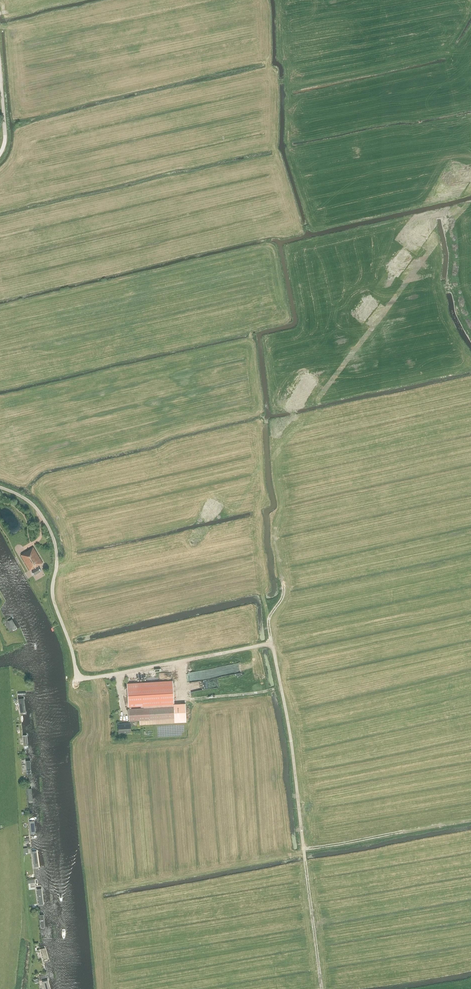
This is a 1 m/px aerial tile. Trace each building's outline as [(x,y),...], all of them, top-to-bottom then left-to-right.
[(38,566),(43,563),(33,547),(24,552),(24,553),(21,556),(30,571),(31,570),(34,575),(41,571),(38,566)] [(13,630),(16,628),(12,620),(8,622),(13,630)] [(118,724),(119,733),(131,732),(130,726),(133,726),(133,721),(139,720),(140,724),(186,722),(185,703),(174,704),(173,681),(127,683),(128,707),(129,707),(129,709),(129,721),(130,721),(130,723),(118,724)]
